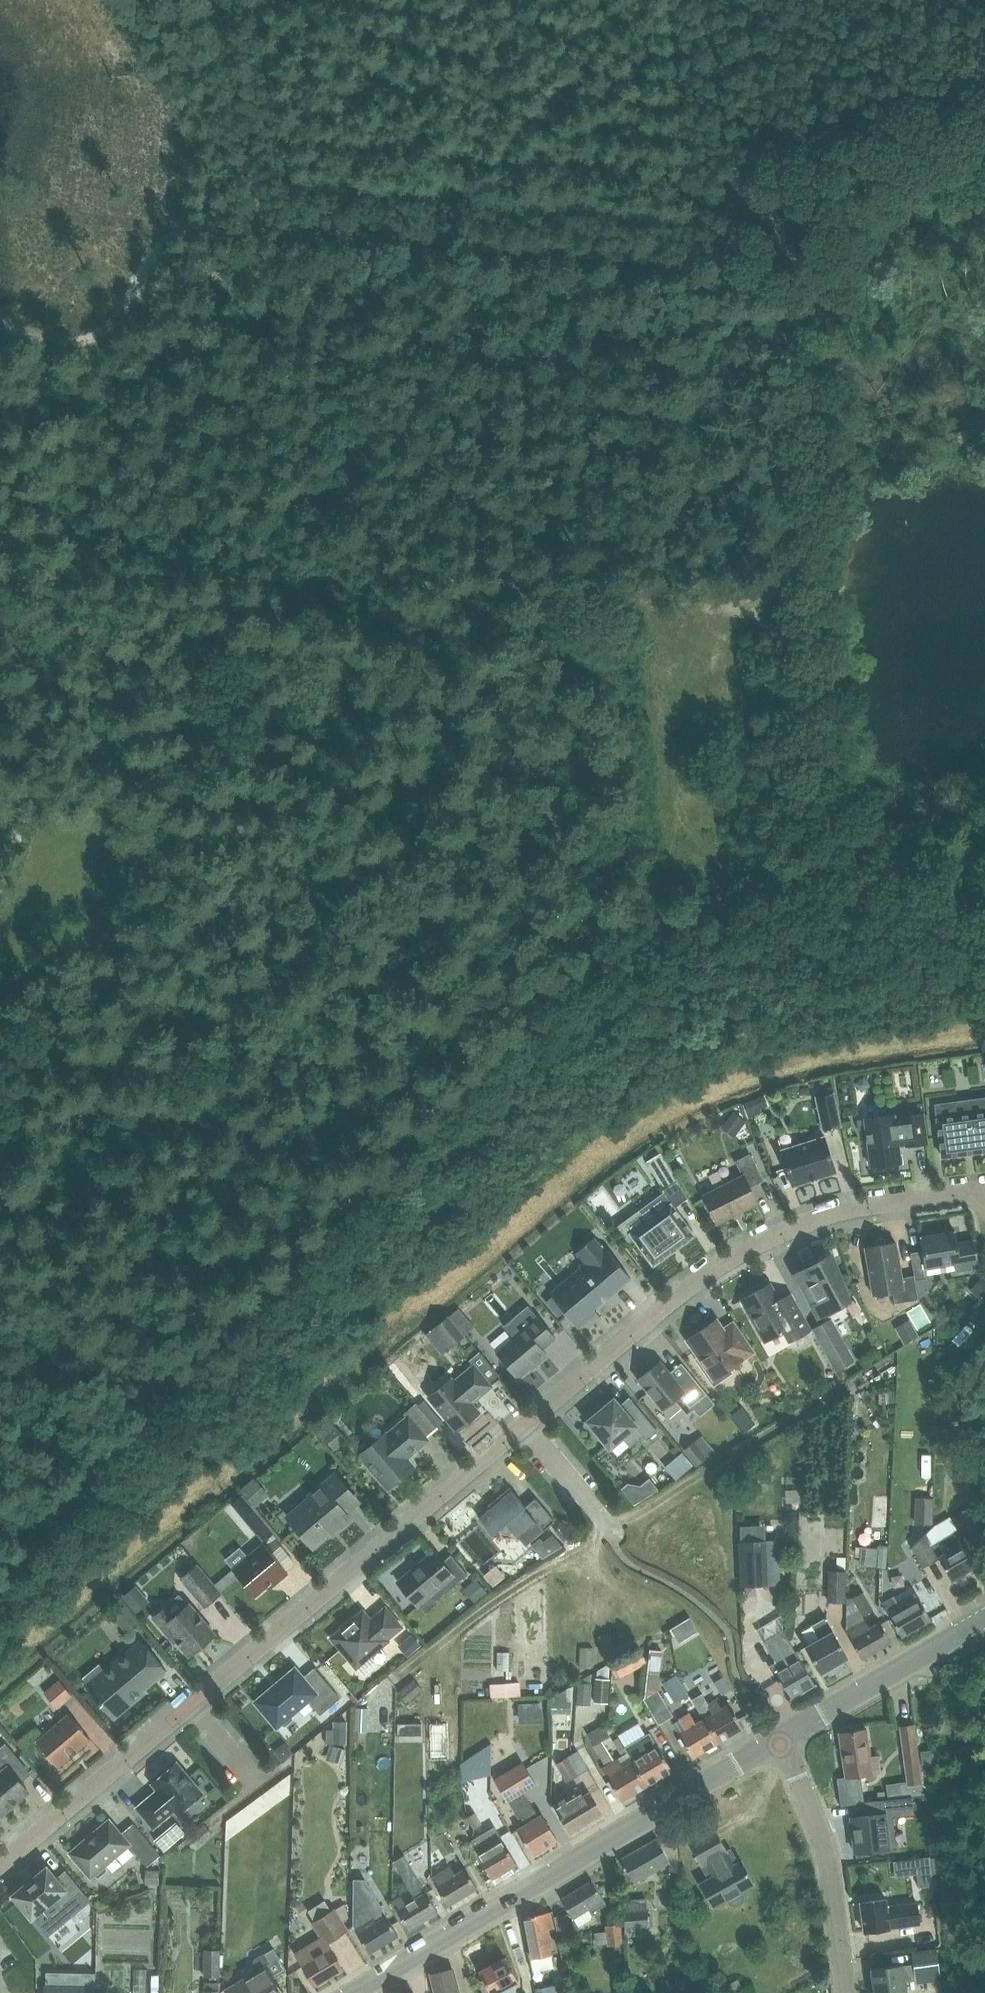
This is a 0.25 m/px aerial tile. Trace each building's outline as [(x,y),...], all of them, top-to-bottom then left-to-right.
[(816,1097),(823,1130),(841,1126),(833,1093),(816,1097)] [(748,1117),(767,1110),(762,1097),(743,1104),(748,1117)] [(959,1115),(937,1118),(942,1156),(984,1151),(984,1097),(957,1101),(959,1115)] [(734,1112),(727,1122),(738,1131),(745,1121),(744,1120),(734,1112)] [(901,1162),(899,1145),(898,1143),(905,1142),(906,1145),(927,1142),(923,1113),(902,1116),(902,1117),(895,1118),(895,1115),(865,1119),(869,1149),(867,1149),(868,1160),(870,1160),(871,1166),(901,1162)] [(781,1150),(793,1186),(836,1172),(825,1136),(781,1150)] [(661,1152),(646,1161),(664,1190),(678,1181),(661,1152)] [(704,1195),(709,1204),(718,1222),(758,1202),(750,1186),(763,1179),(750,1155),(737,1161),(744,1175),(704,1195)] [(634,1238),(642,1249),(654,1265),(695,1235),(671,1203),(648,1220),(640,1209),(617,1226),(628,1242),(634,1238)] [(955,1270),(960,1269),(980,1266),(975,1239),(958,1242),(955,1230),(939,1233),(935,1229),(926,1230),(925,1236),(920,1237),(922,1250),(925,1268),(954,1264),(955,1270)] [(631,1277),(618,1262),(605,1247),(604,1248),(594,1236),(575,1253),(584,1263),(550,1293),(552,1296),(565,1311),(579,1328),(591,1318),(588,1313),(631,1277)] [(865,1247),(868,1267),(873,1294),(893,1291),(895,1303),(918,1299),(914,1275),(902,1277),(896,1242),(865,1247)] [(844,1299),(838,1279),(832,1260),(822,1263),(820,1260),(818,1262),(816,1259),(804,1265),(806,1268),(799,1272),(822,1314),(839,1305),(842,1303),(841,1300),(844,1299)] [(970,1290),(981,1299),(984,1295),(984,1278),(982,1275),(970,1290)] [(788,1341),(790,1340),(793,1345),(797,1347),(803,1344),(804,1339),(802,1334),(811,1329),(791,1293),(779,1300),(770,1283),(733,1304),(733,1305),(742,1300),(765,1341),(783,1331),(788,1341)] [(565,1311),(552,1296),(545,1302),(558,1317),(565,1311)] [(514,1338),(496,1353),(504,1362),(517,1378),(538,1360),(539,1362),(548,1354),(542,1348),(556,1337),(543,1322),(539,1317),(526,1328),(516,1315),(504,1326),(513,1337),(514,1338)] [(449,1316),(432,1330),(448,1349),(465,1335),(449,1316)] [(812,1328),(836,1371),(855,1360),(848,1346),(843,1348),(827,1320),(812,1328)] [(714,1378),(753,1352),(744,1338),(733,1322),(718,1332),(712,1322),(687,1339),(699,1357),(696,1358),(708,1376),(711,1374),(714,1378)] [(912,1325),(897,1333),(904,1345),(918,1337),(912,1325)] [(638,1379),(662,1409),(675,1399),(687,1414),(694,1408),(699,1415),(715,1403),(700,1385),(688,1370),(676,1380),(661,1361),(638,1379)] [(428,1397),(444,1415),(457,1431),(480,1411),(472,1402),(492,1385),(474,1364),(452,1382),(450,1379),(428,1397)] [(815,1398),(841,1383),(838,1378),(812,1393),(815,1398)] [(597,1437),(600,1435),(610,1447),(623,1436),(630,1445),(643,1435),(647,1440),(658,1431),(629,1397),(619,1405),(614,1399),(588,1421),(589,1422),(586,1425),(597,1437)] [(354,1445),(354,1448),(360,1454),(376,1473),(388,1488),(414,1467),(406,1458),(428,1439),(426,1438),(440,1427),(420,1403),(406,1414),(408,1417),(387,1435),(385,1433),(375,1442),(370,1435),(365,1436),(354,1445)] [(742,1406),(731,1415),(741,1427),(753,1419),(742,1406)] [(335,1450),(348,1439),(335,1424),(322,1436),(335,1450)] [(697,1465),(714,1450),(702,1435),(684,1449),(697,1465)] [(690,1466),(677,1451),(663,1463),(676,1479),(690,1466)] [(620,1486),(633,1504),(657,1487),(644,1469),(620,1486)] [(290,1519),(301,1531),(313,1546),(337,1527),(339,1530),(351,1519),(346,1512),(359,1501),(335,1473),(310,1495),(314,1500),(290,1519)] [(251,1483),(242,1491),(253,1503),(262,1495),(251,1483)] [(544,1530),(555,1521),(536,1497),(525,1506),(510,1488),(511,1487),(510,1486),(488,1505),(489,1506),(490,1505),(492,1507),(479,1518),(493,1534),(498,1530),(501,1532),(506,1534),(510,1533),(514,1531),(518,1536),(536,1521),(544,1530)] [(798,1487),(783,1487),(783,1502),(797,1502),(798,1487)] [(884,1523),(885,1497),(873,1497),(871,1522),(884,1523)] [(933,1499),(916,1498),(914,1524),(932,1524),(933,1499)] [(786,1512),(786,1525),(796,1525),(796,1512),(786,1512)] [(274,1533),(262,1519),(251,1528),(256,1534),(257,1533),(264,1542),(274,1533)] [(563,1525),(556,1531),(564,1541),(571,1535),(563,1525)] [(945,1536),(931,1544),(936,1552),(936,1551),(938,1555),(952,1579),(955,1577),(956,1580),(966,1574),(965,1571),(978,1564),(957,1528),(944,1535),(945,1536)] [(936,1556),(938,1555),(936,1551),(936,1552),(931,1544),(925,1532),(912,1545),(923,1566),(938,1559),(936,1556)] [(542,1539),(533,1546),(543,1558),(562,1547),(553,1535),(544,1542),(542,1539)] [(743,1584),(769,1583),(767,1539),(741,1540),(743,1584)] [(232,1569),(255,1596),(275,1579),(277,1582),(288,1572),(263,1543),(232,1569)] [(886,1567),(888,1548),(879,1547),(876,1566),(886,1567)] [(433,1552),(398,1581),(418,1605),(453,1576),(459,1582),(468,1574),(451,1554),(442,1562),(433,1552)] [(846,1568),(845,1557),(837,1558),(837,1568),(846,1568)] [(197,1565),(182,1578),(205,1606),(220,1593),(197,1565)] [(495,1565),(484,1574),(493,1585),(504,1576),(495,1565)] [(232,1569),(213,1580),(220,1591),(238,1580),(232,1569)] [(827,1571),(827,1600),(843,1600),(843,1571),(827,1571)] [(475,1604),(488,1594),(477,1579),(464,1589),(475,1604)] [(136,1584),(123,1595),(137,1612),(150,1601),(136,1584)] [(883,1602),(890,1615),(901,1635),(931,1619),(921,1601),(931,1596),(925,1585),(915,1590),(912,1586),(883,1602)] [(852,1597),(862,1615),(872,1609),(862,1592),(852,1597)] [(153,1617),(161,1627),(174,1642),(177,1640),(189,1655),(215,1634),(189,1604),(173,1618),(165,1609),(167,1608),(166,1607),(153,1617)] [(125,1605),(112,1615),(126,1632),(139,1621),(125,1605)] [(356,1667),(372,1654),(388,1640),(387,1639),(401,1625),(386,1607),(374,1617),(376,1619),(373,1622),(363,1610),(331,1637),(356,1667)] [(806,1645),(811,1654),(821,1672),(847,1657),(833,1631),(825,1616),(810,1624),(818,1638),(806,1645)] [(846,1630),(852,1641),(862,1658),(891,1641),(879,1620),(869,1626),(864,1619),(846,1630)] [(679,1624),(671,1628),(679,1642),(686,1637),(679,1624)] [(769,1665),(773,1672),(783,1689),(785,1687),(792,1698),(816,1684),(783,1630),(764,1641),(776,1661),(769,1665)] [(412,1634),(400,1644),(407,1653),(419,1644),(412,1634)] [(167,1671),(154,1655),(141,1639),(86,1686),(114,1719),(134,1702),(132,1700),(167,1671)] [(578,1645),(577,1667),(592,1668),(593,1646),(578,1645)] [(648,1659),(643,1699),(659,1724),(673,1716),(658,1690),(663,1649),(650,1648),(648,1659)] [(495,1650),(495,1669),(507,1670),(508,1651),(495,1650)] [(646,1660),(641,1651),(637,1652),(615,1662),(615,1674),(646,1660)] [(594,1702),(610,1703),(611,1679),(609,1679),(610,1664),(597,1670),(597,1678),(595,1678),(594,1702)] [(270,1689),(256,1701),(277,1726),(280,1724),(285,1726),(293,1719),(292,1714),(308,1700),(321,1715),(340,1698),(314,1667),(303,1677),(295,1668),(281,1680),(281,1685),(274,1690),(270,1689)] [(591,1705),(592,1683),(591,1683),(592,1673),(579,1681),(577,1704),(591,1705)] [(680,1674),(660,1679),(668,1704),(687,1698),(680,1674)] [(407,1702),(423,1688),(413,1678),(398,1692),(407,1702)] [(60,1680),(44,1692),(58,1708),(73,1696),(60,1680)] [(518,1682),(492,1684),(493,1698),(520,1695),(518,1682)] [(551,1698),(552,1713),(571,1713),(569,1687),(551,1698)] [(712,1702),(731,1734),(744,1727),(734,1709),(729,1703),(721,1708),(716,1699),(712,1702)] [(542,1701),(519,1702),(519,1716),(542,1715),(542,1701)] [(704,1717),(719,1742),(731,1734),(712,1702),(708,1704),(713,1712),(704,1717)] [(357,1709),(356,1732),(368,1732),(369,1709),(357,1709)] [(37,1742),(57,1766),(90,1739),(69,1714),(37,1742)] [(693,1757),(719,1742),(704,1717),(695,1723),(690,1715),(682,1719),(687,1728),(679,1733),(693,1757)] [(347,1744),(348,1721),(334,1721),(333,1728),(326,1728),(325,1743),(347,1744)] [(398,1723),(398,1733),(408,1733),(408,1723),(398,1723)] [(448,1723),(429,1724),(431,1759),(449,1759),(448,1723)] [(900,1726),(906,1767),(908,1767),(910,1784),(922,1782),(914,1724),(900,1726)] [(622,1800),(635,1792),(615,1760),(614,1761),(602,1741),(609,1736),(603,1725),(587,1733),(606,1765),(602,1767),(622,1800)] [(847,1776),(880,1771),(878,1755),(870,1756),(866,1729),(840,1732),(847,1776)] [(649,1732),(625,1747),(627,1751),(628,1752),(647,1785),(673,1769),(658,1745),(649,1732)] [(621,1755),(627,1751),(625,1747),(620,1740),(618,1737),(612,1741),(621,1755)] [(29,1791),(12,1771),(22,1763),(6,1743),(0,1748),(0,1815),(29,1791)] [(331,1744),(325,1760),(340,1765),(346,1750),(331,1744)] [(933,1749),(922,1751),(924,1762),(935,1761),(933,1749)] [(567,1781),(588,1768),(578,1751),(557,1763),(567,1781)] [(463,1780),(477,1777),(477,1752),(461,1763),(463,1780)] [(647,1785),(628,1752),(615,1760),(635,1792),(647,1785)] [(177,1814),(202,1793),(177,1762),(152,1783),(157,1790),(137,1807),(153,1827),(174,1810),(177,1814)] [(558,1838),(547,1821),(543,1814),(539,1816),(524,1792),(536,1785),(525,1767),(522,1762),(495,1778),(498,1783),(519,1818),(522,1816),(526,1824),(517,1829),(532,1854),(558,1838)] [(601,1813),(590,1795),(590,1794),(585,1797),(580,1789),(555,1804),(571,1830),(601,1813)] [(855,1852),(897,1847),(894,1817),(915,1814),(913,1796),(863,1802),(864,1815),(851,1816),(855,1852)] [(475,1812),(467,1817),(474,1828),(482,1823),(475,1812)] [(69,1852),(91,1877),(94,1875),(98,1877),(106,1870),(105,1865),(129,1845),(147,1866),(160,1855),(133,1823),(121,1833),(109,1819),(69,1852)] [(205,1823),(185,1839),(194,1849),(213,1833),(205,1823)] [(495,1826),(472,1840),(480,1853),(479,1854),(482,1860),(492,1878),(517,1863),(507,1846),(500,1835),(495,1826)] [(714,1827),(688,1841),(701,1865),(706,1862),(714,1875),(700,1883),(713,1907),(727,1899),(730,1904),(735,1906),(743,1901),(745,1896),(742,1891),(755,1883),(742,1860),(734,1865),(726,1851),(727,1851),(714,1827)] [(455,1848),(445,1831),(433,1838),(444,1855),(455,1848)] [(160,1837),(155,1841),(164,1852),(172,1845),(163,1834),(160,1837)] [(671,1861),(667,1854),(657,1837),(620,1858),(634,1883),(671,1861)] [(411,1890),(393,1902),(398,1911),(409,1928),(438,1911),(428,1893),(426,1891),(415,1873),(405,1856),(395,1863),(405,1879),(412,1890),(411,1890)] [(47,1866),(13,1894),(32,1917),(32,1916),(48,1935),(90,1901),(80,1889),(80,1888),(65,1870),(56,1878),(47,1866)] [(432,1877),(438,1887),(448,1904),(477,1887),(466,1868),(455,1874),(451,1866),(432,1877)] [(159,1870),(146,1870),(146,1884),(159,1884),(159,1870)] [(931,1871),(917,1873),(919,1885),(933,1884),(931,1871)] [(607,1903),(604,1899),(592,1879),(561,1898),(578,1926),(591,1919),(592,1915),(591,1913),(607,1903)] [(354,1880),(353,1880),(353,1925),(359,1935),(369,1952),(398,1934),(388,1917),(376,1897),(366,1880),(354,1880)] [(887,1898),(881,1899),(861,1901),(864,1931),(890,1928),(890,1927),(920,1923),(917,1902),(888,1905),(887,1898)] [(624,1900),(625,1936),(636,1936),(636,1927),(647,1927),(645,1899),(624,1900)] [(344,1903),(335,1909),(313,1922),(322,1937),(296,1953),(315,1985),(342,1968),(330,1948),(326,1942),(347,1929),(342,1921),(349,1918),(344,1903)] [(522,1917),(526,1937),(533,1970),(555,1965),(547,1930),(554,1928),(551,1911),(522,1917)] [(623,1942),(620,1923),(605,1924),(608,1944),(623,1942)] [(275,1948),(255,1959),(254,1964),(257,1971),(226,1989),(228,1992),(283,1992),(274,1977),(287,1969),(275,1948)] [(904,1981),(917,1979),(916,1970),(939,1968),(937,1948),(912,1952),(914,1963),(872,1968),(875,1992),(906,1992),(904,1981)] [(220,1950),(206,1949),(205,1976),(219,1976),(220,1950)] [(514,1975),(505,1957),(480,1970),(492,1992),(504,1992),(502,1990),(518,1981),(514,1975)] [(458,1988),(453,1968),(432,1974),(437,1992),(460,1992),(458,1988)] [(157,1973),(149,1973),(149,1992),(157,1992),(157,1973)] [(660,1981),(663,1992),(674,1992),(671,1979),(660,1981)] [(716,1991),(717,1992),(733,1992),(742,1988),(738,1980),(716,1991)] [(220,1982),(205,1981),(205,1992),(220,1992),(220,1982)] [(46,1992),(95,1992),(96,1983),(46,1982),(46,1992)] [(560,1984),(536,1989),(536,1992),(562,1992),(560,1984)]
